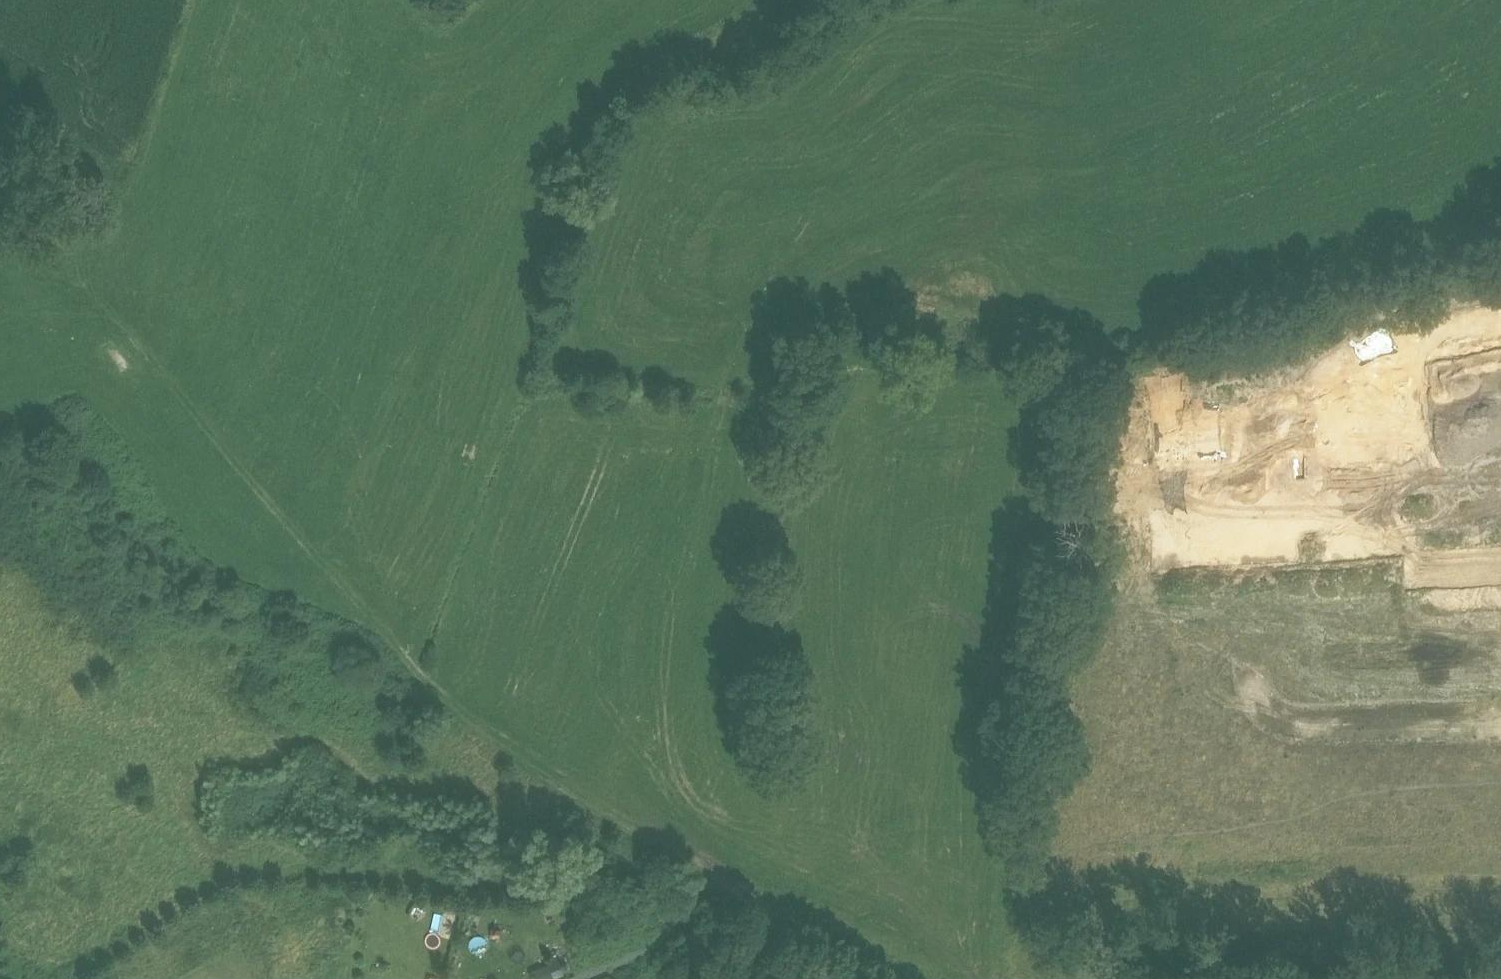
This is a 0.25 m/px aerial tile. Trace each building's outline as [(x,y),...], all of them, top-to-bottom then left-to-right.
[(534,970),(538,978),(553,978),(565,974),(559,959),(534,970)]
